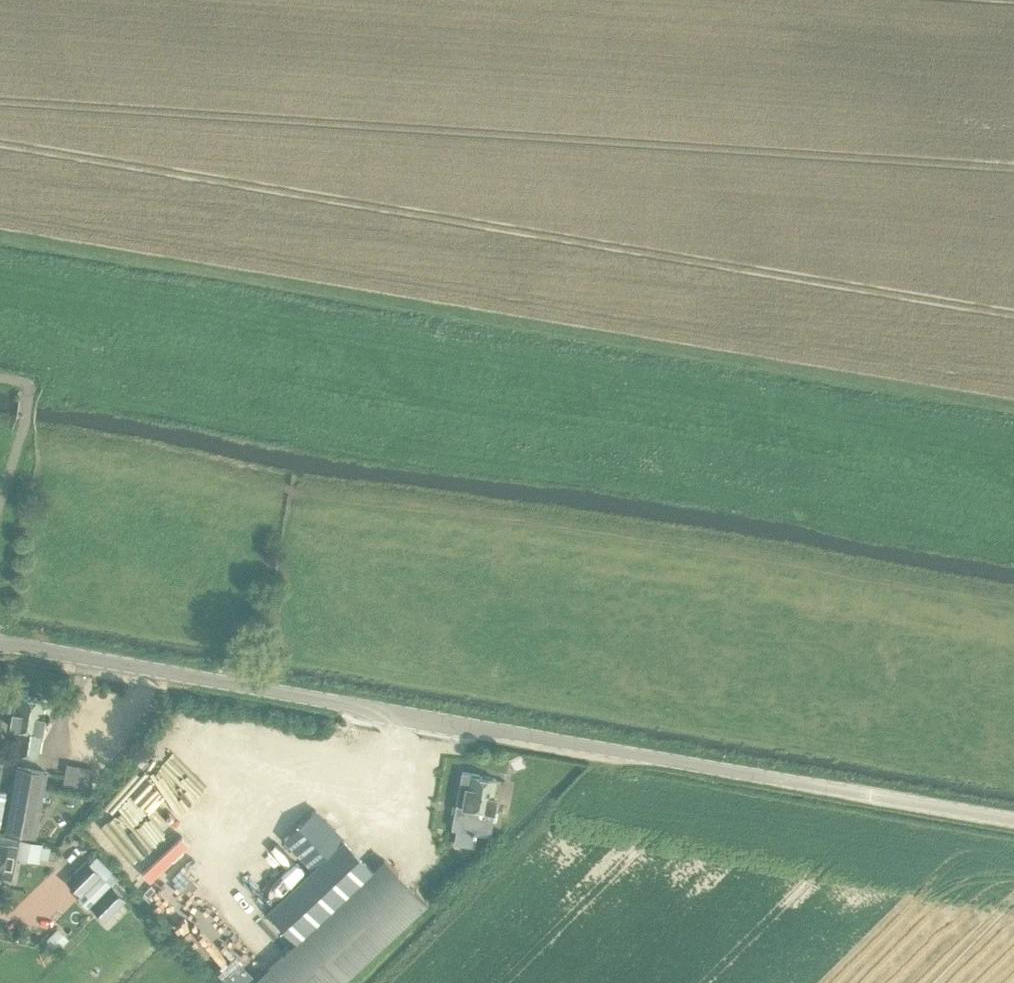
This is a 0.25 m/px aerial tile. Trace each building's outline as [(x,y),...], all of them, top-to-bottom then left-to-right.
[(10,726),(18,728),(14,751),(36,754),(40,732),(42,732),(45,717),(41,716),(44,699),(19,695),(16,712),(12,711),(10,726)] [(509,762),(514,773),(525,767),(519,756),(509,762)] [(91,766),(66,763),(62,786),(87,790),(91,766)] [(35,836),(46,771),(16,766),(5,831),(35,836)] [(490,794),(493,777),(478,775),(478,773),(460,771),(452,827),(456,827),(454,841),(473,843),(475,831),(489,832),(494,794),(490,794)] [(250,982),(336,982),(423,901),(383,858),(370,870),(313,809),(282,838),(310,868),(266,910),(295,940),(250,982)] [(20,839),(17,857),(39,860),(42,843),(20,839)] [(86,858),(65,879),(80,893),(77,896),(88,907),(90,904),(105,919),(125,899),(114,888),(110,884),(118,876),(96,855),(89,862),(86,858)] [(57,928),(46,939),(57,949),(68,938),(57,928)]
